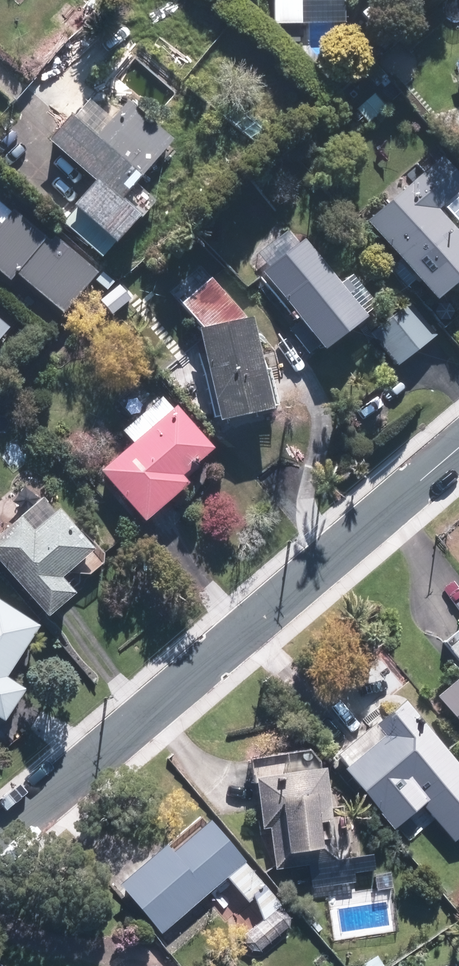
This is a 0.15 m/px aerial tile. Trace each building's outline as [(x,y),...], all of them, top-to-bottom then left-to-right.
[(279,20),(348,21),(349,0),(280,0),(279,20)] [(178,135),(135,99),(105,134),(78,111),(57,135),(103,173),(80,201),(124,238),(149,208),(130,192),(178,135)] [(373,218),(442,294),(458,279),(458,222),(444,206),(458,192),(458,169),(445,153),(373,218)] [(101,273),(19,206),(6,222),(0,218),(0,264),(15,276),(21,270),(70,311),(101,273)] [(374,311),(309,235),(269,270),(334,346),(374,311)] [(215,273),(185,300),(207,325),(205,325),(229,414),(282,400),(258,311),(250,313),(215,273)] [(402,362),(439,332),(413,300),(376,330),(402,362)] [(13,324),(0,313),(0,340),(13,324)] [(181,402),(108,465),(152,516),(196,478),(188,470),(218,444),(181,402)] [(39,526),(26,512),(0,535),(0,551),(55,611),(82,586),(70,573),(103,544),(65,503),(39,526)] [(12,714),(32,683),(14,671),(45,621),(0,593),(0,707),(12,714)] [(443,689),(458,708),(458,676),(443,689)] [(349,761),(399,821),(441,786),(445,791),(458,779),(458,768),(458,767),(458,765),(458,749),(410,691),(381,714),(391,726),(349,761)] [(341,856),(330,759),(269,766),(279,863),(341,856)] [(165,924),(251,853),(216,811),(130,882),(165,924)] [(239,936),(254,954),(284,929),(269,911),(239,936)]
